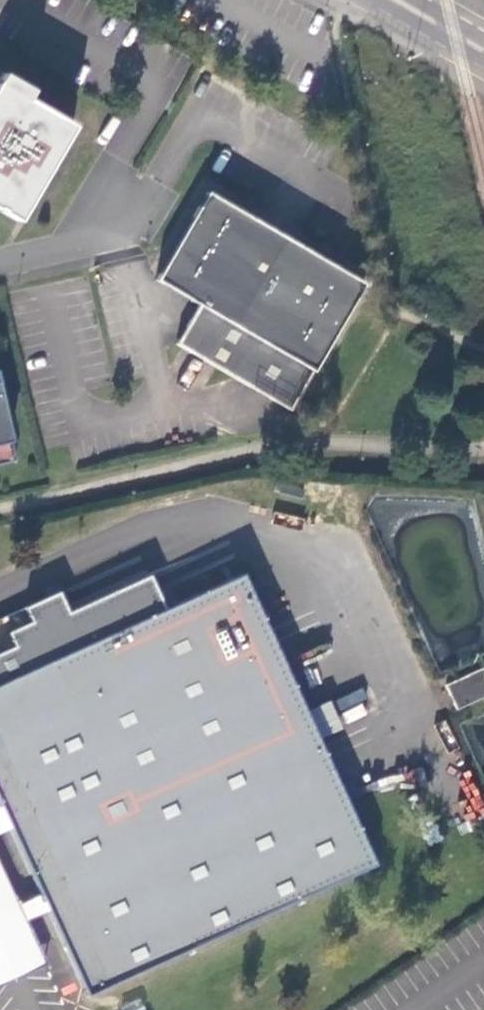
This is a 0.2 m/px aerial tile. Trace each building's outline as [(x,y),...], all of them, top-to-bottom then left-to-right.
[(0,74),(0,211),(16,220),(72,125),(25,98),(30,89),(1,72),(0,74)] [(205,192),(154,279),(197,304),(175,343),(288,410),(363,283),(291,242),(257,222),(205,192)] [(13,460),(0,401),(0,463),(13,460)] [(54,664),(0,690),(0,795),(15,828),(46,896),(54,913),(93,999),(379,867),(247,576),(91,648),(54,664)] [(43,638),(54,664),(91,648),(79,621),(43,638)] [(462,713),(483,702),(483,672),(450,688),(462,713)] [(0,795),(0,836),(15,828),(0,795)] [(47,966),(29,925),(54,913),(46,896),(20,907),(0,862),(0,987),(47,966)]
